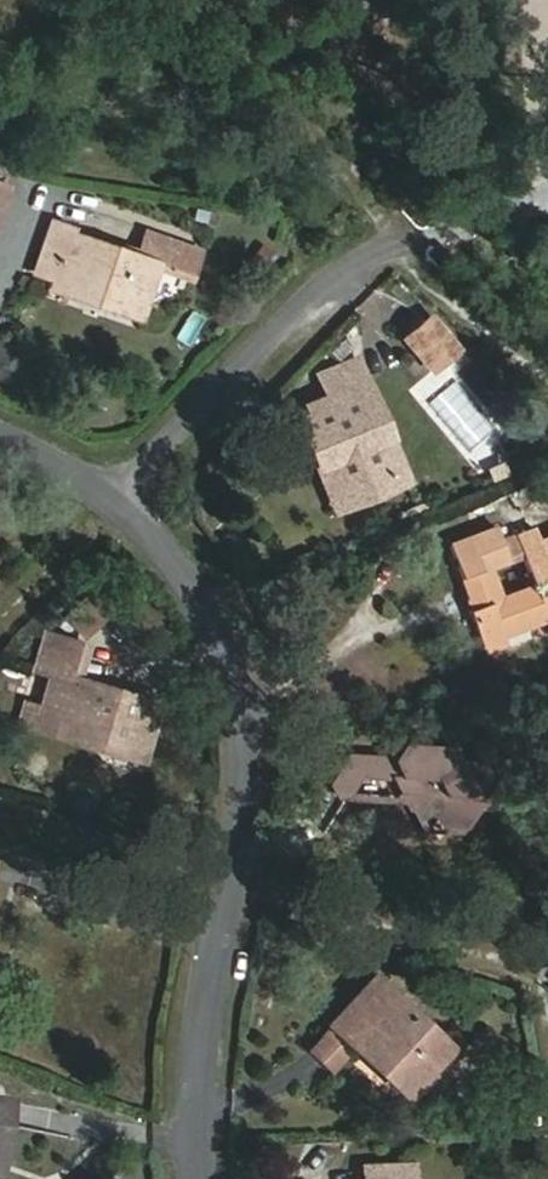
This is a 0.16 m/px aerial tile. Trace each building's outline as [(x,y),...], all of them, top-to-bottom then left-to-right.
[(9,188),(0,185),(0,211),(9,188)] [(54,278),(144,310),(160,264),(136,255),(70,231),(71,229),(53,222),(35,271),(54,278)] [(136,255),(160,264),(167,241),(146,233),(145,233),(136,255)] [(167,241),(160,264),(190,275),(198,252),(167,241)] [(54,278),(50,291),(140,321),(144,310),(54,278)] [(432,368),(454,349),(428,321),(406,339),(432,368)] [(366,382),(356,359),(319,374),(327,398),(366,382)] [(366,382),(327,398),(306,406),(310,416),(299,420),(312,451),(327,445),(351,502),(407,478),(366,382)] [(327,445),(312,451),(336,507),(351,502),(327,445)] [(480,642),(483,652),(506,644),(502,633),(547,618),(547,569),(534,529),(499,542),(495,530),(448,545),(458,575),(462,573),(473,607),(469,608),(480,642)] [(138,761),(155,703),(75,680),(85,645),(42,634),(32,671),(51,676),(42,708),(24,703),(18,727),(138,761)] [(397,760),(353,757),(334,783),(341,797),(350,797),(361,781),(403,782),(409,799),(422,830),(461,831),(496,779),(488,766),(456,763),(449,747),(406,745),(397,760)] [(350,797),(409,799),(403,782),(361,781),(350,797)] [(375,972),(327,1024),(353,1050),(359,1043),(393,1076),(387,1081),(405,1098),(452,1049),(399,1001),(402,998),(375,972)] [(353,1050),(327,1024),(305,1046),(332,1071),(353,1050)] [(412,1163),(363,1166),(363,1178),(413,1178),(412,1163)]
